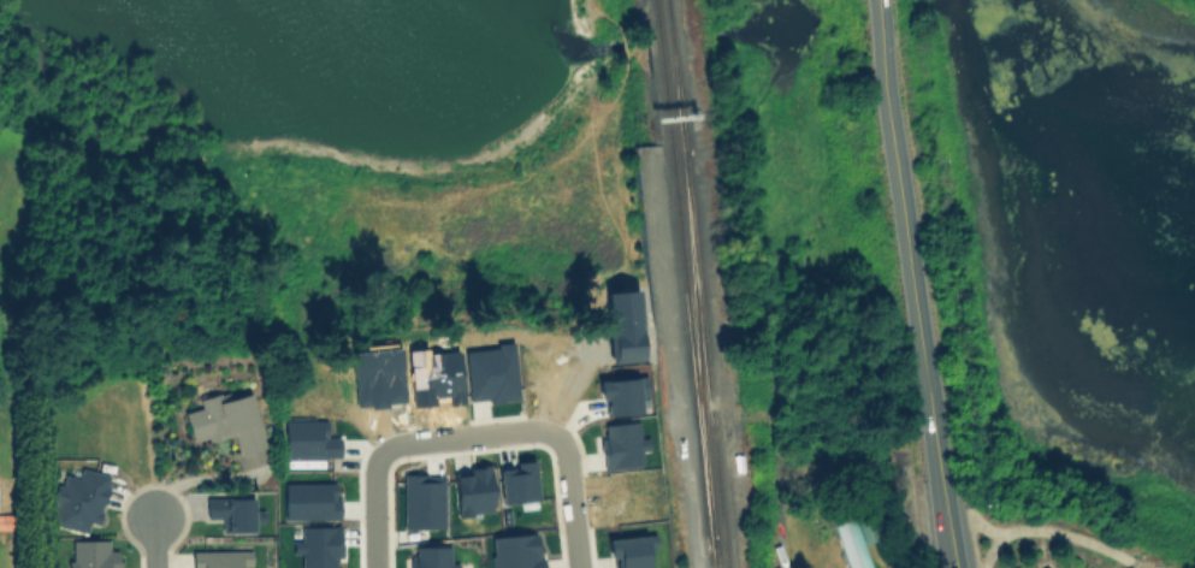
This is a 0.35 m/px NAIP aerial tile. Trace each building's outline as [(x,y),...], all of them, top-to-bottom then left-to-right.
[(609,363),(602,292),(637,289),(644,360),(609,363)] [(511,342),(517,400),(487,403),(487,400),(468,401),(463,350),(496,348),(495,343),(511,342)] [(398,347),(404,401),(356,407),(350,353),(398,347)] [(404,350),(425,348),(425,353),(456,349),(462,403),(446,406),(445,396),(433,398),(434,404),(412,407),(404,350)] [(640,412),(604,416),(603,398),(598,398),(597,380),(645,375),(647,396),(639,397),(640,412)] [(227,391),(230,400),(248,394),(265,446),(239,455),(233,434),(211,440),(209,436),(193,442),(183,413),(201,407),(197,398),(219,392),(219,394),(227,391)] [(339,457),(280,457),(280,421),(326,421),(326,437),(338,437),(339,457)] [(641,466),(603,469),(599,439),(604,438),(603,425),(637,421),(641,466)] [(537,499),(501,503),(497,468),(515,466),(514,462),(532,460),(537,499)] [(489,467),(493,511),(456,515),(451,473),(471,472),(469,468),(489,467)] [(77,478),(79,468),(108,475),(95,526),(88,523),(85,533),(49,525),(63,474),(77,478)] [(403,528),(403,474),(443,474),(443,528),(403,528)] [(641,497),(650,496),(652,517),(602,523),(599,504),(608,503),(605,485),(639,481),(641,497)] [(283,520),(283,483),(335,483),(335,499),(338,498),(338,519),(283,520)] [(205,498),(253,498),(253,531),(221,531),(220,517),(206,517),(205,498)] [(880,538),(863,543),(853,514),(870,508),(880,538)] [(860,539),(862,539),(852,510),(829,519),(846,567),(870,567),(860,539)] [(16,528),(0,528),(0,514),(16,514),(16,528)] [(335,557),(336,567),(300,567),(298,526),(339,526),(339,557),(335,557)] [(542,557),(543,567),(493,567),(490,538),(534,533),(537,558),(542,557)] [(645,534),(648,567),(614,567),(613,556),(608,557),(607,539),(645,534)] [(117,550),(117,567),(72,567),(71,540),(107,539),(107,550),(117,550)] [(449,546),(449,567),(410,567),(410,560),(414,560),(414,546),(449,546)] [(241,564),(241,567),(191,567),(191,551),(250,550),(252,564),(241,564)]
